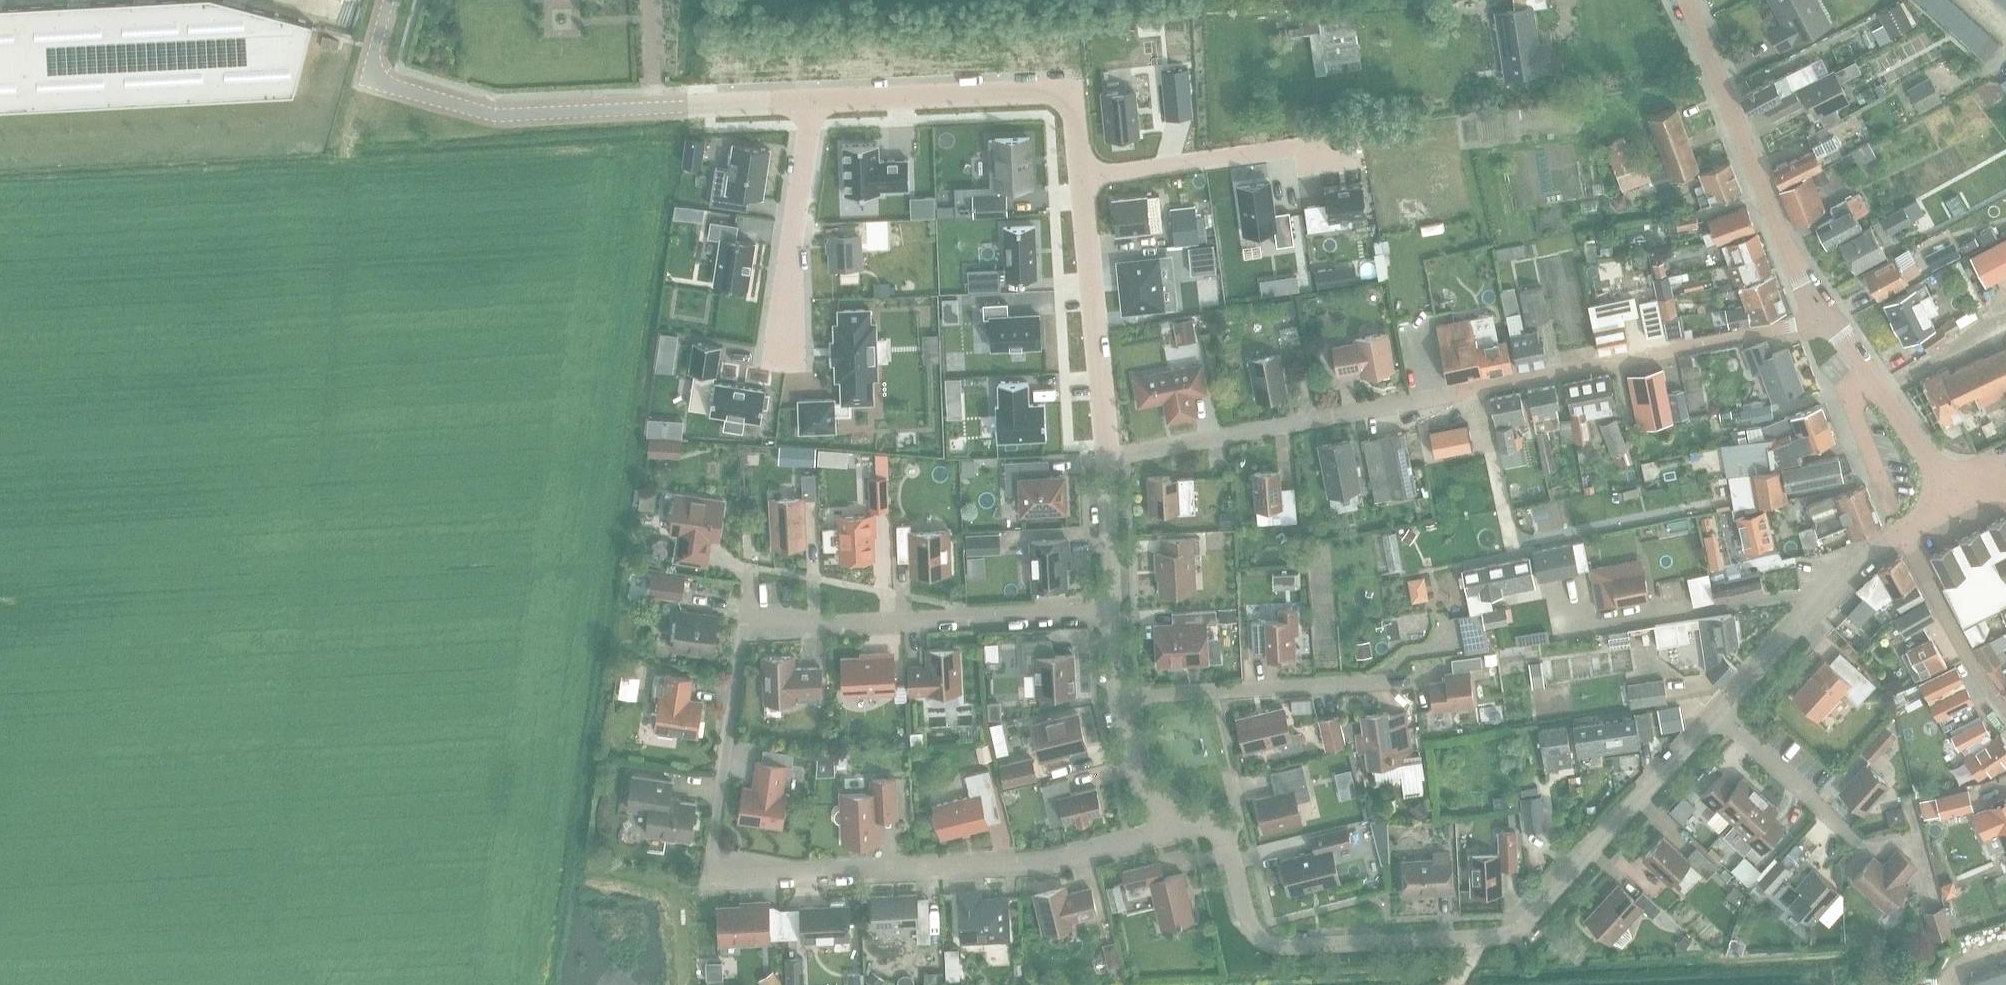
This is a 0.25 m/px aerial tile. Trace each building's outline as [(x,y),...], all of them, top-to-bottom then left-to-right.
[(295,92),(313,22),(229,0),(108,0),(0,5),(0,108),(295,92)] [(1538,44),(1532,7),(1547,5),(1546,0),(1514,0),(1515,9),(1496,12),(1507,76),(1550,68),(1546,43),(1538,44)] [(1794,42),(1829,23),(1817,0),(1771,0),(1784,23),(1770,30),(1779,47),(1793,40),(1794,42)] [(1879,12),(1891,35),(1913,23),(1901,0),(1879,12)] [(1937,0),(1921,0),(1919,2),(1929,10),(1937,0)] [(1953,2),(1951,0),(1937,0),(1929,10),(1938,18),(1953,2)] [(1948,26),(1962,10),(1953,2),(1938,18),(1948,26)] [(1957,35),(1972,18),(1962,10),(1948,26),(1957,35)] [(1300,20),(1305,77),(1360,72),(1354,15),(1300,20)] [(1966,43),(1981,26),(1972,18),(1957,35),(1966,43)] [(1976,51),(1990,35),(1981,26),(1966,43),(1976,51)] [(1990,35),(1976,51),(1985,60),(2000,43),(1990,35)] [(1742,94),(1749,113),(1750,113),(1751,113),(1750,112),(1765,105),(1795,89),(1800,86),(1817,78),(1810,63),(1786,75),(1775,80),(1774,78),(1758,86),(1742,94)] [(1682,69),(1687,83),(1698,79),(1693,65),(1682,69)] [(1800,86),(1816,117),(1848,101),(1833,70),(1817,78),(1800,86)] [(1928,77),(1907,89),(1919,111),(1941,99),(1928,77)] [(1134,89),(1102,92),(1107,137),(1138,134),(1134,89)] [(1803,105),(1795,89),(1765,105),(1773,120),(1803,105)] [(1670,176),(1671,177),(1699,168),(1676,106),(1649,116),(1664,158),(1636,168),(1625,137),(1605,145),(1622,190),(1652,179),(1653,183),(1670,176)] [(1857,131),(1840,141),(1846,152),(1863,143),(1857,131)] [(993,193),(973,194),(974,215),(1007,214),(1006,193),(1003,193),(1003,186),(1031,185),(1029,137),(995,138),(995,140),(989,140),(990,187),(993,186),(993,193)] [(1850,151),(1858,165),(1876,156),(1868,141),(1850,151)] [(769,148),(734,143),(730,169),(715,167),(709,204),(748,209),(750,195),(762,197),(769,148)] [(879,159),(878,143),(843,144),(845,194),(880,193),(880,188),(910,187),(908,158),(879,159)] [(1772,169),(1780,186),(1841,156),(1837,147),(1817,156),(1814,149),(1772,169)] [(1697,194),(1701,206),(1740,191),(1729,161),(1699,172),(1706,190),(1697,194)] [(1828,179),(1824,168),(1813,173),(1817,184),(1828,179)] [(1780,188),(1794,225),(1824,210),(1809,174),(1780,188)] [(1269,181),(1238,186),(1245,233),(1275,229),(1277,246),(1294,243),(1289,211),(1274,213),(1269,181)] [(1326,203),(1305,206),(1308,230),(1351,224),(1350,217),(1367,215),(1362,184),(1324,190),(1326,203)] [(1955,206),(1966,202),(1959,184),(1948,188),(1955,206)] [(1162,229),(1159,194),(1112,199),(1116,234),(1162,229)] [(1817,226),(1828,246),(1861,228),(1855,217),(1867,210),(1858,194),(1830,209),(1835,217),(1817,226)] [(1881,219),(1889,233),(1924,212),(1916,199),(1881,219)] [(1716,241),(1717,242),(1755,228),(1746,205),(1708,219),(1711,229),(1702,232),(1706,245),(1716,241)] [(1676,215),(1678,228),(1698,225),(1696,212),(1676,215)] [(1198,241),(1195,217),(1172,219),(1174,243),(1198,241)] [(710,220),(708,237),(720,239),(714,283),(748,288),(755,243),(736,240),(738,225),(710,220)] [(1005,267),(968,268),(969,292),(1001,290),(1000,275),(1005,275),(1006,278),(1037,277),(1034,225),(1003,226),(1005,267)] [(1840,243),(1855,270),(1885,253),(1870,226),(1840,243)] [(1731,242),(1722,246),(1729,264),(1737,261),(1764,252),(1756,233),(1731,242)] [(859,236),(831,237),(832,266),(860,265),(859,236)] [(1984,286),(2005,274),(2005,237),(1968,258),(1984,286)] [(1920,257),(1927,271),(1960,254),(1953,240),(1920,257)] [(1495,248),(1498,260),(1525,255),(1523,243),(1495,248)] [(1192,273),(1215,270),(1213,244),(1189,247),(1192,273)] [(1311,248),(1315,276),(1326,274),(1323,247),(1311,248)] [(1729,264),(1727,265),(1733,283),(1745,279),(1770,269),(1764,252),(1729,264)] [(1157,258),(1119,262),(1124,311),(1163,307),(1157,258)] [(1910,264),(1900,269),(1894,258),(1864,274),(1876,297),(1907,281),(1906,280),(1915,275),(1910,264)] [(1950,264),(1974,306),(1983,301),(1958,259),(1950,264)] [(1745,305),(1779,292),(1772,273),(1738,286),(1745,305)] [(1520,291),(1527,324),(1549,320),(1542,286),(1520,291)] [(1520,311),(1519,311),(1515,288),(1502,291),(1517,367),(1547,361),(1543,341),(1540,342),(1537,329),(1521,333),(1520,327),(1523,326),(1520,311)] [(1929,294),(1920,298),(1915,288),(1884,303),(1903,341),(1933,326),(1927,315),(1937,310),(1929,294)] [(1623,315),(1608,319),(1602,292),(1587,295),(1598,351),(1629,345),(1625,326),(1623,315)] [(1730,308),(1725,309),(1728,326),(1750,322),(1750,323),(1786,310),(1779,292),(1745,305),(1730,308)] [(1672,296),(1658,299),(1662,316),(1674,314),(1676,313),(1672,296)] [(1007,302),(983,304),(984,317),(991,317),(992,348),(1040,345),(1038,313),(1008,315),(1007,302)] [(834,398),(799,399),(800,431),(835,430),(835,414),(850,413),(850,403),(873,402),(872,378),(878,378),(875,322),(871,322),(871,308),(838,309),(839,340),(829,340),(830,362),(840,362),(842,402),(835,402),(834,398)] [(1681,317),(1675,318),(1674,314),(1662,316),(1666,336),(1684,332),(1681,317)] [(1920,340),(1928,351),(1948,336),(1947,334),(1960,326),(1953,316),(1941,324),(1942,325),(1920,340)] [(1497,341),(1495,329),(1474,334),(1470,318),(1436,325),(1448,382),(1512,368),(1506,339),(1497,341)] [(1651,320),(1654,340),(1665,338),(1661,318),(1651,320)] [(1362,376),(1393,370),(1386,332),(1355,338),(1356,343),(1332,347),(1337,373),(1361,369),(1362,376)] [(1788,346),(1771,353),(1766,339),(1743,348),(1752,374),(1761,370),(1772,399),(1803,388),(1788,346)] [(694,341),(689,371),(695,372),(690,407),(710,410),(709,413),(726,415),(724,428),(742,431),(744,418),(757,420),(761,421),(763,406),(767,407),(768,394),(765,394),(766,389),(714,381),(714,383),(712,382),(713,375),(715,375),(720,345),(694,341)] [(1943,377),(1940,371),(1923,379),(1943,423),(2005,393),(2005,347),(1943,377)] [(1249,359),(1257,399),(1285,394),(1278,354),(1249,359)] [(1168,420),(1196,415),(1192,394),(1206,392),(1201,364),(1134,377),(1139,404),(1158,401),(1165,406),(1168,420)] [(1662,367),(1627,374),(1638,427),(1672,421),(1662,367)] [(1593,377),(1564,382),(1572,420),(1571,420),(1575,439),(1576,441),(1592,438),(1587,417),(1612,412),(1610,403),(1614,403),(1608,374),(1593,377)] [(999,405),(995,405),(997,440),(1046,437),(1045,402),(1028,403),(1027,381),(998,382),(999,405)] [(1575,439),(1571,420),(1560,422),(1557,407),(1560,407),(1555,385),(1528,390),(1544,471),(1556,468),(1549,429),(1558,427),(1561,442),(1575,439)] [(1688,416),(1683,388),(1668,391),(1674,419),(1688,416)] [(1490,398),(1504,467),(1514,464),(1511,449),(1517,449),(1512,425),(1526,422),(1519,392),(1490,398)] [(1752,416),(1753,420),(1773,416),(1770,403),(1741,409),(1743,418),(1752,416)] [(1760,425),(1746,427),(1748,440),(1765,437),(1775,435),(1775,436),(1788,431),(1790,436),(1801,432),(1828,422),(1821,403),(1790,415),(1760,426),(1760,425)] [(1714,414),(1687,420),(1690,434),(1717,428),(1714,414)] [(1599,424),(1612,456),(1628,449),(1615,417),(1599,424)] [(1748,440),(1721,445),(1726,476),(1729,476),(1750,472),(1781,466),(1777,448),(1792,443),(1793,447),(1798,446),(1799,450),(1807,447),(1808,450),(1835,439),(1828,422),(1801,432),(1790,436),(1788,431),(1775,436),(1775,435),(1765,437),(1748,440)] [(1429,432),(1434,455),(1473,447),(1468,424),(1429,432)] [(1393,495),(1416,491),(1404,431),(1383,436),(1381,437),(1364,440),(1373,486),(1390,483),(1393,495)] [(664,432),(663,450),(680,450),(681,432),(664,432)] [(1351,439),(1318,445),(1328,494),(1360,488),(1351,439)] [(967,448),(967,465),(980,464),(979,447),(967,448)] [(1750,472),(1729,476),(1734,508),(1740,506),(1756,503),(1762,502),(1787,498),(1785,486),(1809,481),(1840,476),(1836,456),(1822,458),(1781,466),(1750,472)] [(1064,474),(1041,475),(1040,459),(1005,461),(1006,493),(1020,492),(1022,511),(1037,510),(1037,515),(1050,514),(1050,510),(1065,509),(1064,474)] [(1295,497),(1281,498),(1278,470),(1253,472),(1256,508),(1272,507),(1273,515),(1281,514),(1282,522),(1296,521),(1295,497)] [(771,499),(773,546),(806,544),(803,499),(815,498),(814,474),(801,474),(803,497),(771,499)] [(1179,480),(1170,481),(1169,475),(1148,477),(1150,513),(1178,512),(1178,513),(1195,512),(1193,477),(1178,478),(1179,480)] [(869,477),(871,510),(887,509),(886,477),(869,477)] [(1829,496),(1806,504),(1817,535),(1845,524),(1851,538),(1881,526),(1865,484),(1858,486),(1856,487),(1834,496),(1829,497),(1829,496)] [(676,494),(666,493),(663,511),(673,513),(670,533),(678,534),(675,559),(706,564),(710,538),(718,539),(724,500),(676,493),(676,494)] [(1742,515),(1738,516),(1746,548),(1771,542),(1762,502),(1756,503),(1740,506),(1742,515)] [(840,527),(824,528),(825,548),(841,547),(841,560),(873,558),(872,527),(874,527),(874,514),(839,516),(840,527)] [(1717,516),(1720,531),(1732,529),(1728,514),(1717,516)] [(1987,525),(1987,527),(1981,530),(1980,529),(1958,540),(1959,542),(1952,545),(1951,544),(1929,555),(1944,585),(1942,586),(1963,626),(2005,605),(2005,515),(1987,525)] [(998,535),(1024,537),(1024,526),(976,523),(975,547),(997,548),(998,535)] [(948,531),(910,532),(910,524),(897,525),(898,550),(910,550),(911,573),(950,571),(948,531)] [(1799,530),(1807,557),(1822,552),(1812,526),(1799,530)] [(1160,592),(1195,591),(1193,552),(1200,551),(1199,536),(1162,538),(1162,552),(1156,552),(1156,569),(1159,568),(1160,592)] [(1031,540),(1033,588),(1065,586),(1064,566),(1068,566),(1067,538),(1031,540)] [(1578,571),(1574,551),(1582,549),(1584,548),(1582,540),(1572,542),(1532,550),(1538,579),(1578,571)] [(1720,553),(1722,564),(1741,560),(1738,549),(1720,553)] [(1878,570),(1857,590),(1864,596),(1875,607),(1892,595),(1900,611),(1924,598),(1906,565),(1901,555),(1877,569),(1878,570)] [(1501,562),(1507,591),(1534,586),(1528,557),(1501,562)] [(1589,568),(1590,570),(1597,607),(1649,597),(1641,558),(1589,568)] [(1490,594),(1507,591),(1501,562),(1463,569),(1467,592),(1466,592),(1470,613),(1458,615),(1465,652),(1489,648),(1484,626),(1508,621),(1505,606),(1493,608),(1490,594)] [(696,587),(697,568),(662,566),(661,585),(696,587)] [(1413,592),(1437,590),(1435,566),(1411,568),(1413,592)] [(1728,596),(1729,598),(1764,590),(1759,571),(1711,583),(1711,584),(1691,589),(1695,603),(1715,598),(1715,599),(1728,596)] [(1847,614),(1858,625),(1875,607),(1864,596),(1847,614)] [(1895,617),(1904,635),(1935,616),(1926,599),(1895,617)] [(1267,659),(1295,658),(1294,634),(1298,633),(1296,608),(1278,609),(1279,619),(1251,620),(1253,652),(1267,651),(1267,659)] [(1219,637),(1206,637),(1206,623),(1216,623),(1215,609),(1172,612),(1172,624),(1155,625),(1157,664),(1168,664),(1169,668),(1184,667),(1183,663),(1220,661),(1219,637)] [(673,647),(712,652),(717,616),(678,611),(673,647)] [(1731,613),(1655,624),(1658,646),(1679,643),(1679,641),(1689,640),(1688,631),(1687,627),(1700,625),(1702,638),(1707,638),(1711,665),(1706,671),(1721,684),(1737,667),(1723,654),(1722,646),(1736,644),(1731,613)] [(1974,622),(1968,625),(1963,627),(1972,643),(1982,638),(1974,622)] [(993,633),(993,649),(1005,650),(1006,634),(993,633)] [(1998,663),(2001,662),(2005,659),(2005,656),(2001,647),(2005,644),(2005,639),(2002,633),(1988,639),(1973,646),(1986,669),(1998,663)] [(1917,667),(1921,677),(1931,673),(1948,665),(1932,639),(1907,650),(1917,667)] [(1073,654),(1048,656),(1047,640),(1021,641),(1023,674),(1035,673),(1036,695),(1075,692),(1073,654)] [(930,693),(959,691),(957,648),(928,649),(929,668),(923,669),(923,667),(909,667),(910,691),(930,690),(930,693)] [(1532,654),(1538,679),(1554,675),(1548,650),(1532,654)] [(1429,682),(1433,709),(1473,703),(1469,668),(1482,666),(1480,654),(1451,658),(1453,672),(1445,673),(1446,680),(1429,682)] [(821,666),(794,667),(794,655),(762,657),(764,701),(796,700),(822,699),(822,693),(821,666)] [(842,657),(844,694),(894,691),(892,655),(842,657)] [(1853,665),(1843,677),(1825,661),(1793,696),(1818,719),(1844,691),(1857,703),(1874,684),(1853,665)] [(2005,689),(2005,675),(1998,663),(1986,669),(2002,691),(2005,689)] [(624,689),(648,693),(652,668),(628,664),(624,689)] [(1955,665),(1919,682),(1937,719),(1942,717),(1951,735),(1982,719),(1973,702),(1955,665)] [(667,674),(667,675),(655,674),(650,708),(658,709),(655,728),(659,729),(658,733),(673,735),(673,731),(696,734),(701,701),(688,699),(691,678),(667,674)] [(1628,685),(1631,706),(1667,701),(1663,679),(1628,685)] [(950,716),(961,716),(960,697),(949,697),(950,716)] [(1680,705),(1657,709),(1661,731),(1683,727),(1684,727),(1684,726),(1680,705)] [(1283,708),(1237,718),(1245,750),(1280,742),(1283,751),(1302,747),(1299,732),(1289,734),(1283,708)] [(1573,725),(1577,755),(1605,751),(1639,747),(1638,739),(1653,737),(1650,709),(1634,711),(1635,717),(1603,721),(1573,725)] [(1405,712),(1387,714),(1387,711),(1362,714),(1364,731),(1357,732),(1359,748),(1366,747),(1368,761),(1392,757),(1393,761),(1411,759),(1405,712)] [(1011,712),(997,715),(1004,747),(1018,744),(1011,712)] [(1031,724),(1040,760),(1061,754),(1061,752),(1086,746),(1078,712),(1031,724)] [(1318,719),(1325,749),(1346,744),(1338,714),(1318,719)] [(1951,735),(1958,748),(1960,746),(1967,756),(1965,758),(1979,778),(1989,771),(1990,773),(2005,761),(2005,741),(2000,733),(1993,738),(1988,732),(1988,731),(1982,719),(1951,735)] [(1539,730),(1544,770),(1554,768),(1554,767),(1572,764),(1566,726),(1539,730)] [(1862,749),(1874,760),(1895,737),(1883,726),(1862,749)] [(999,763),(1004,786),(1038,778),(1032,756),(999,763)] [(786,793),(782,792),(786,765),(757,760),(754,780),(756,782),(755,788),(744,787),(739,820),(781,826),(786,793)] [(1840,792),(1862,812),(1888,784),(1866,764),(1840,792)] [(1256,798),(1264,831),(1301,822),(1296,801),(1310,798),(1302,765),(1271,772),(1276,793),(1256,798)] [(939,829),(941,837),(988,826),(983,807),(997,804),(989,769),(965,774),(970,795),(933,804),(935,813),(933,815),(936,828),(939,829)] [(1733,821),(1760,792),(1743,776),(1736,783),(1723,771),(1700,796),(1714,809),(1717,806),(1733,821)] [(646,832),(690,839),(695,802),(669,798),(672,780),(632,775),(628,807),(649,811),(646,832)] [(842,822),(843,842),(880,840),(879,816),(897,815),(895,777),(871,779),(871,792),(840,793),(841,807),(837,809),(835,813),(835,818),(837,821),(842,822)] [(1096,786),(1071,792),(1068,778),(1041,785),(1045,800),(1059,797),(1064,821),(1102,812),(1096,786)] [(1769,779),(1760,784),(1768,798),(1777,794),(1769,779)] [(1528,780),(1509,785),(1512,797),(1531,792),(1528,780)] [(1935,796),(1941,816),(1972,808),(1967,788),(1935,796)] [(1760,792),(1733,821),(1749,836),(1747,839),(1761,852),(1784,827),(1771,815),(1777,808),(1760,792)] [(1521,798),(1525,830),(1545,827),(1541,795),(1521,798)] [(1974,812),(1984,837),(1997,831),(1999,831),(2005,847),(2005,846),(2005,799),(1987,807),(1974,812)] [(1939,823),(1927,828),(1933,843),(1945,839),(1939,823)] [(1287,883),(1289,893),(1339,880),(1331,848),(1350,843),(1346,827),(1311,835),(1315,851),(1281,859),(1284,869),(1281,873),(1283,881),(1287,883)] [(1469,854),(1471,893),(1502,892),(1501,868),(1516,867),(1515,831),(1499,832),(1500,853),(1469,854)] [(1696,847),(1686,857),(1663,836),(1643,858),(1669,883),(1689,862),(1706,877),(1716,866),(1696,847)] [(1749,870),(1754,853),(1737,848),(1732,865),(1749,870)] [(1906,886),(1901,881),(1915,865),(1897,849),(1883,865),(1873,857),(1853,879),(1887,909),(1906,886)] [(1450,858),(1448,858),(1448,852),(1434,852),(1434,859),(1402,860),(1404,892),(1408,892),(1411,895),(1419,894),(1423,891),(1452,890),(1450,858)] [(1759,880),(1770,891),(1789,870),(1777,859),(1759,880)] [(1183,872),(1163,877),(1160,861),(1123,870),(1129,896),(1152,890),(1161,927),(1194,919),(1183,872)] [(1790,905),(1810,923),(1838,890),(1813,868),(1797,886),(1803,891),(1790,905)] [(1642,891),(1634,899),(1618,884),(1586,919),(1610,941),(1642,907),(1652,917),(1660,907),(1642,891)] [(1090,888),(1066,893),(1065,886),(1034,894),(1043,931),(1074,924),(1073,919),(1096,913),(1090,888)] [(1006,897),(979,899),(979,891),(958,892),(960,940),(984,939),(984,937),(1008,936),(1006,897)] [(928,897),(916,897),(916,893),(872,896),(874,927),(916,925),(917,942),(930,941),(928,897)] [(718,907),(720,941),(770,939),(768,901),(741,902),(741,906),(718,907)] [(817,906),(801,907),(802,939),(817,938),(817,942),(834,941),(834,937),(850,937),(848,905),(826,906),(826,911),(817,912),(817,906)] [(1925,912),(1932,937),(1951,931),(1944,906),(1925,912)] [(786,958),(787,984),(803,984),(802,957),(786,958)]
